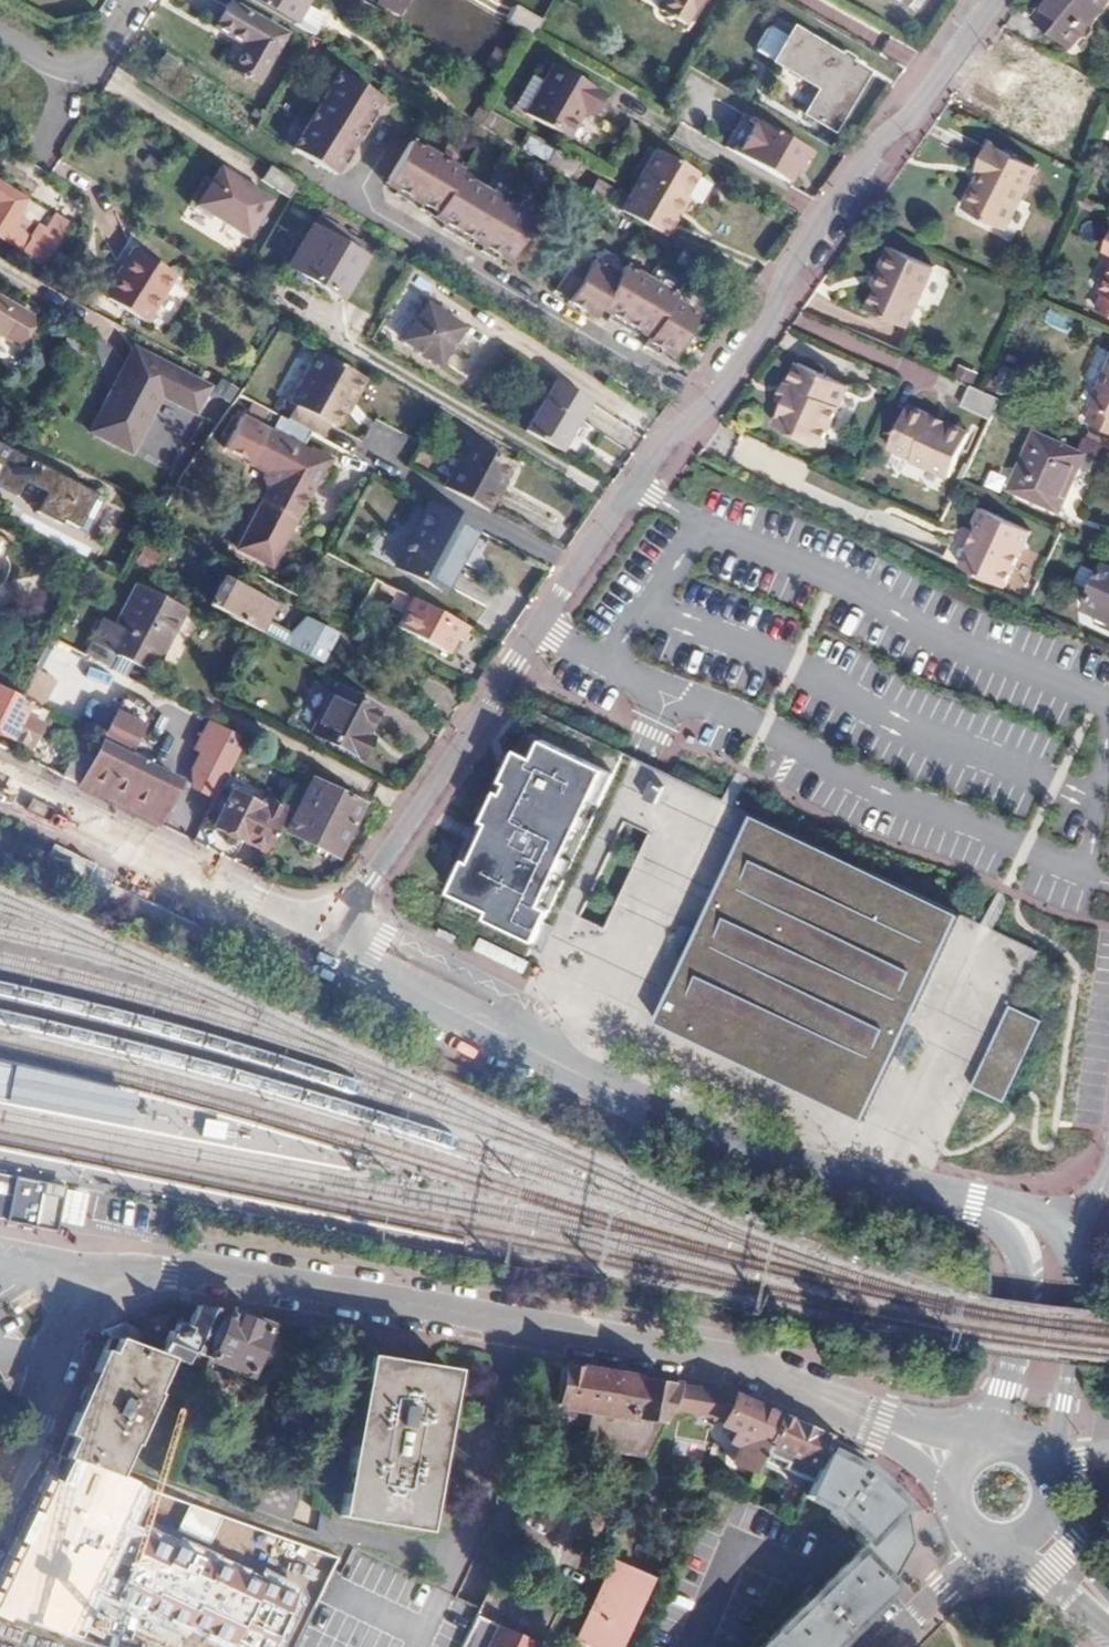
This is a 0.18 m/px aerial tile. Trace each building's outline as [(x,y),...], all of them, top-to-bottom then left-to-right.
[(293,26),(307,0),(248,0),(293,26)] [(373,6),(396,19),(406,0),(376,0),(373,6)] [(655,3),(679,17),(688,2),(692,4),(694,0),(657,0),(655,3)] [(1030,16),(1067,45),(1102,0),(1043,0),(1030,16)] [(283,36),(228,3),(215,25),(245,45),(231,68),(254,83),(283,36)] [(507,22),(533,35),(541,19),(515,6),(507,22)] [(867,72),(792,27),(787,36),(773,28),(766,32),(756,46),(757,53),(816,89),(802,115),(831,133),(867,72)] [(491,75),(501,57),(491,51),(480,68),(491,75)] [(588,114),(601,92),(551,62),(522,111),(561,134),(576,107),(581,110),(588,114)] [(1060,81),(1031,65),(1002,116),(1030,133),(1060,81)] [(338,75),(303,137),(339,159),(347,164),(348,164),(355,153),(346,147),(352,135),(362,141),(379,112),(370,107),(375,97),(338,75)] [(609,96),(601,92),(588,114),(595,118),(609,96)] [(792,182),(810,144),(711,98),(703,115),(734,129),(725,150),(792,182)] [(576,107),(561,134),(565,136),(581,110),(576,107)] [(339,159),(303,137),(295,151),(331,172),(339,159)] [(1012,193),(1018,195),(1033,166),(985,143),(973,166),(979,170),(962,207),(997,224),(1012,193)] [(396,190),(394,195),(407,203),(410,197),(421,204),(418,211),(431,219),(432,217),(445,224),(443,226),(470,243),(471,239),(482,246),(481,249),(494,259),(497,254),(509,260),(530,223),(454,179),(457,175),(407,146),(385,184),(396,190)] [(618,212),(665,239),(674,222),(669,219),(680,198),(681,199),(695,174),(654,151),(618,212)] [(278,199),(222,164),(198,203),(254,238),(278,199)] [(288,196),(297,180),(268,164),(259,179),(288,196)] [(0,185),(0,239),(1,240),(21,252),(30,237),(54,252),(70,226),(53,216),(44,231),(37,226),(17,214),(25,200),(0,185)] [(1002,228),(1018,195),(1012,193),(997,224),(1002,228)] [(407,203),(394,195),(391,199),(406,207),(407,203)] [(669,219),(674,222),(685,202),(681,199),(680,198),(669,219)] [(45,212),(25,200),(17,214),(37,226),(45,212)] [(431,219),(418,211),(417,214),(430,221),(431,219)] [(320,212),(312,223),(359,255),(367,243),(320,212)] [(359,255),(312,223),(309,222),(282,262),(336,298),(364,257),(359,255)] [(468,247),(470,243),(443,226),(440,232),(468,247)] [(880,244),(869,267),(875,269),(868,283),(859,305),(897,323),(923,265),(880,244)] [(173,272),(128,245),(109,277),(115,281),(107,296),(146,319),(173,272)] [(493,262),(494,259),(481,249),(478,254),(493,262)] [(565,303),(578,311),(581,308),(594,315),(599,305),(610,311),(605,319),(634,335),(639,328),(649,334),(643,347),(655,354),(659,344),(672,352),(692,315),(668,301),(671,295),(621,267),(616,276),(589,261),(585,269),(569,261),(551,292),(566,300),(565,303)] [(875,269),(869,267),(863,280),(868,283),(875,269)] [(1099,293),(1103,295),(1096,310),(1108,316),(1108,271),(1099,293)] [(0,298),(0,332),(19,342),(33,316),(0,298)] [(461,326),(426,304),(402,341),(437,365),(461,326)] [(211,388),(135,345),(89,427),(130,450),(162,394),(196,414),(211,388)] [(1104,349),(1089,382),(1104,389),(1095,408),(1098,409),(1091,424),(1108,432),(1108,352),(1104,349)] [(296,405),(287,419),(322,439),(330,424),(334,427),(343,413),(341,413),(349,401),(353,404),(365,382),(317,355),(290,403),(296,405)] [(795,363),(786,385),(789,386),(782,401),(780,405),(785,407),(777,427),(819,446),(846,386),(795,363)] [(557,381),(524,433),(559,453),(591,403),(557,381)] [(789,386),(786,385),(781,383),(775,397),(782,401),(789,386)] [(979,390),(975,388),(967,406),(995,420),(1004,401),(979,390)] [(346,415),(353,404),(349,401),(341,413),(343,413),(346,415)] [(772,424),(777,427),(785,407),(780,405),(772,424)] [(929,424),(932,419),(912,409),(909,414),(929,424)] [(971,440),(932,419),(929,424),(909,414),(891,450),(951,480),(971,440)] [(312,467),(316,460),(265,432),(247,463),(261,471),(259,476),(265,486),(269,488),(262,500),(293,518),(319,471),(312,467)] [(1090,439),(1084,453),(1039,434),(1014,489),(1066,513),(1090,456),(1108,464),(1108,447),(1090,439)] [(14,435),(6,450),(31,463),(38,448),(31,444),(14,435)] [(513,469),(471,445),(445,489),(488,513),(513,469)] [(6,450),(0,462),(0,490),(9,494),(16,480),(40,492),(32,507),(30,511),(54,524),(56,520),(71,527),(88,493),(6,450)] [(323,464),(316,460),(312,467),(319,471),(323,464)] [(440,593),(475,531),(426,505),(391,566),(440,593)] [(1035,531),(985,508),(978,522),(978,529),(962,564),(1010,585),(1026,550),(1034,549),(1030,544),(1035,531)] [(160,552),(145,543),(137,559),(152,567),(160,552)] [(1103,565),(1084,607),(1108,620),(1108,567),(1103,565)] [(218,581),(205,606),(259,633),(321,664),(336,634),(303,618),(288,634),(264,623),(272,607),(218,581)] [(91,642),(85,655),(112,669),(118,657),(130,663),(154,675),(184,613),(135,588),(105,649),(91,642)] [(465,628),(411,599),(396,627),(449,656),(459,638),(465,628)] [(465,642),(470,631),(465,628),(459,638),(465,642)] [(118,657),(112,669),(123,676),(130,663),(118,657)] [(44,703),(56,679),(31,667),(19,691),(44,703)] [(12,690),(0,684),(0,731),(24,743),(42,707),(12,690)] [(375,710),(332,686),(309,731),(359,757),(369,736),(363,733),(375,710)] [(105,709),(93,732),(99,736),(111,712),(105,709)] [(89,757),(75,784),(156,824),(178,780),(126,755),(140,727),(111,712),(99,736),(89,757)] [(224,774),(243,738),(228,730),(208,720),(194,747),(200,750),(191,767),(190,783),(213,795),(215,793),(217,787),(224,774)] [(609,773),(519,723),(425,903),(513,945),(609,773)] [(75,749),(60,777),(75,784),(89,757),(75,749)] [(217,787),(224,789),(227,791),(233,779),(224,774),(217,787)] [(205,827),(258,854),(280,811),(258,800),(246,794),(249,787),(233,779),(227,791),(224,789),(221,796),(215,793),(213,795),(202,818),(208,821),(205,827)] [(356,807),(306,783),(281,834),(332,859),(356,807)] [(246,794),(258,800),(262,793),(249,787),(246,794)] [(964,915),(757,816),(661,1016),(856,1115),(964,915)] [(1045,1021),(1013,1006),(976,1088),(1006,1102),(1045,1021)] [(28,1113),(121,1131),(129,1097),(0,1068),(0,1107),(28,1113)] [(9,1206),(14,1184),(0,1181),(0,1204),(9,1206)] [(14,1184),(9,1206),(0,1204),(0,1225),(5,1226),(54,1236),(60,1210),(63,1194),(55,1192),(47,1190),(28,1187),(14,1184)] [(169,1360),(170,1360),(185,1367),(192,1351),(206,1356),(225,1312),(226,1309),(196,1303),(189,1321),(179,1317),(173,1331),(169,1330),(159,1356),(169,1360)] [(225,1312),(206,1356),(247,1373),(265,1328),(225,1312)] [(120,1324),(100,1332),(111,1336),(140,1348),(144,1337),(120,1324)] [(57,1458),(117,1480),(170,1360),(169,1360),(159,1356),(140,1348),(111,1336),(57,1458)] [(368,1359),(340,1519),(430,1535),(460,1374),(368,1359)] [(676,1386),(564,1367),(559,1404),(597,1411),(592,1448),(648,1458),(666,1417),(678,1386),(676,1386)] [(728,1396),(678,1386),(666,1417),(712,1424),(720,1426),(718,1429),(731,1435),(724,1451),(733,1456),(728,1470),(752,1481),(766,1450),(779,1420),(728,1396)] [(814,1473),(829,1444),(827,1443),(779,1420),(766,1450),(814,1473)] [(892,1587),(896,1581),(901,1574),(905,1567),(908,1558),(911,1546),(911,1536),(910,1528),(909,1518),(906,1505),(901,1494),(896,1486),(892,1479),(884,1473),(878,1467),(829,1444),(814,1473),(803,1498),(825,1508),(867,1540),(811,1596),(759,1646),(830,1646),(892,1587)] [(55,1496),(40,1532),(80,1548),(105,1484),(58,1466),(47,1493),(55,1496)] [(265,1478),(252,1511),(286,1525),(299,1491),(265,1478)] [(40,1532),(32,1529),(24,1552),(90,1578),(99,1555),(80,1548),(40,1532)] [(108,1594),(115,1596),(127,1565),(105,1557),(97,1579),(110,1584),(108,1594)] [(576,1643),(585,1646),(613,1646),(645,1579),(612,1565),(576,1643)] [(21,1571),(3,1567),(0,1582),(0,1587),(16,1591),(21,1571)] [(62,1634),(70,1615),(0,1590),(0,1612),(62,1634)] [(92,1645),(98,1646),(128,1646),(138,1622),(108,1606),(92,1645)] [(478,1616),(463,1646),(536,1646),(537,1643),(478,1616)]
